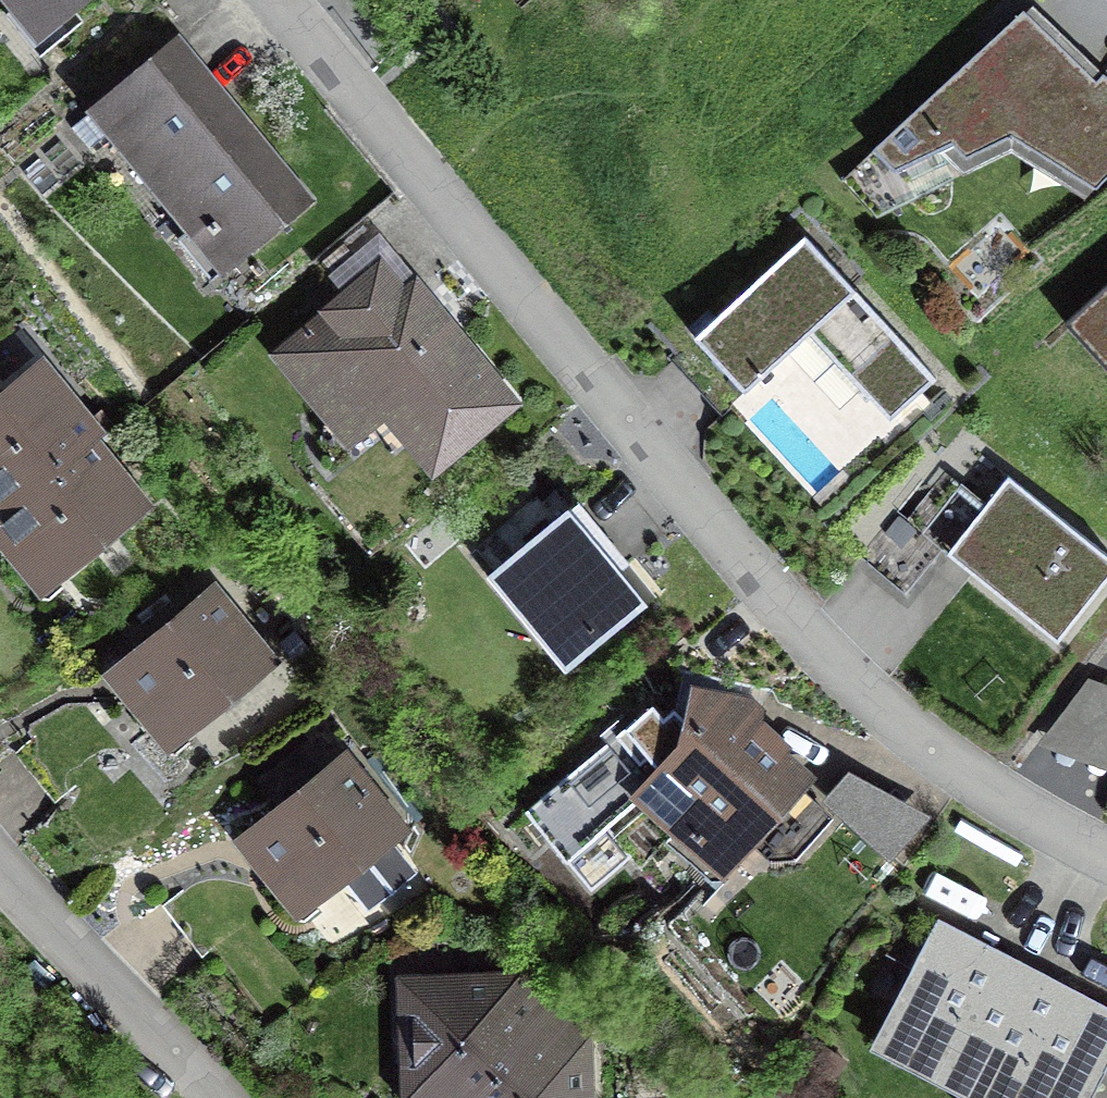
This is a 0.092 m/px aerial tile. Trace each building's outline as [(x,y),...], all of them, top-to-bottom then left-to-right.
[(47,33),(85,0),(18,0),(47,33)] [(1034,9),(872,158),(897,179),(1011,131),(1095,184),(1106,174),(1106,81),(1034,9)] [(268,167),(166,47),(74,126),(93,148),(110,133),(184,220),(170,232),(207,276),(305,192),(277,159),(268,167)] [(804,243),(690,345),(741,401),(810,334),(891,426),(935,387),(804,243)] [(388,260),(281,349),(339,417),(375,387),(436,461),(507,402),(388,260)] [(1106,371),(1106,291),(1064,331),(1106,371)] [(39,366),(0,398),(0,530),(2,532),(46,587),(142,509),(88,441),(95,435),(39,366)] [(1007,488),(946,565),(1058,654),(1106,592),(1106,567),(1007,488)] [(661,603),(579,507),(484,587),(565,683),(661,603)] [(283,667),(218,587),(101,682),(166,762),(283,667)] [(1087,682),(1036,748),(1106,776),(1106,689),(1087,682)] [(654,705),(523,817),(566,871),(647,796),(706,844),(748,837),(772,855),(790,858),(831,817),(888,869),(936,823),(849,777),(827,802),(757,739),(759,704),(691,689),(685,744),(654,705)] [(404,827),(345,755),(246,836),(305,908),(343,877),(371,910),(421,869),(394,835),(404,827)] [(935,916),(867,1043),(871,1045),(877,1034),(997,1097),(1087,1097),(1106,1061),(1106,1007),(1099,1002),(1094,1011),(1083,1005),(1016,971),(1005,965),(1010,955),(935,916)] [(584,1041),(520,1044),(516,978),(403,984),(400,1095),(403,1097),(586,1097),(584,1041)]
